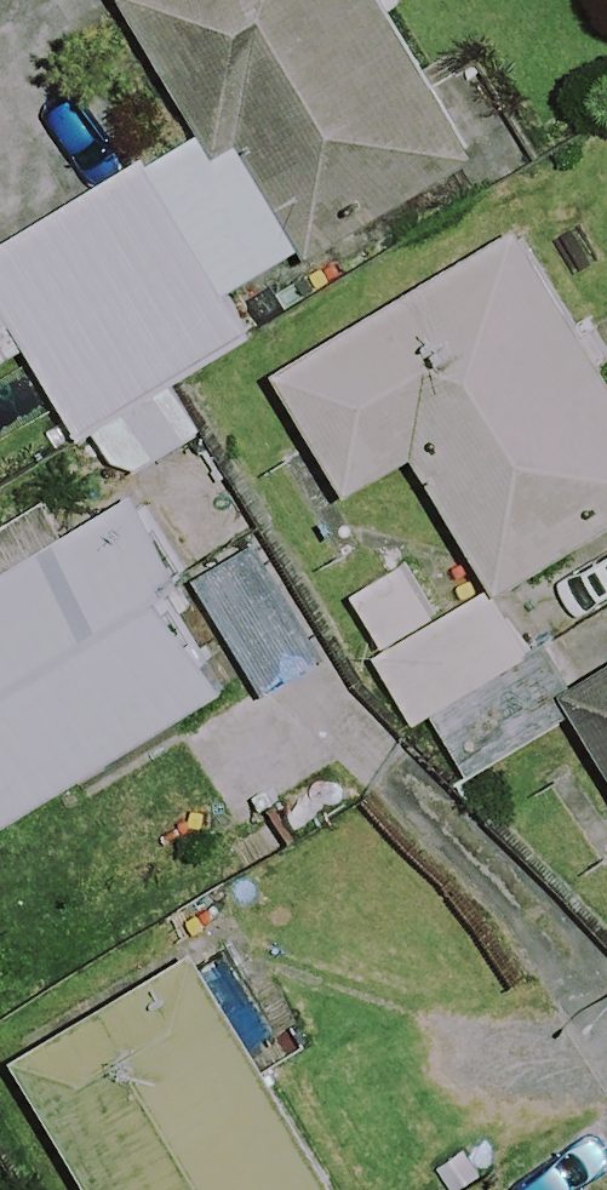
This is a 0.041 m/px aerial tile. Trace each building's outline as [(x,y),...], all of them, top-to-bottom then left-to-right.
[(178,381),(253,339),(233,304),(498,156),(411,0),(126,0),(200,132),(0,244),(0,335),(18,326),(80,437),(98,426),(127,478),(207,433),(178,381)] [(517,231),(281,375),(354,494),(418,454),(504,594),(606,530),(606,378),(517,231)] [(142,492),(0,578),(0,828),(223,694),(164,596),(193,578),(142,492)] [(404,556),(336,600),(457,787),(566,717),(501,615),(459,642),(404,556)] [(266,560),(200,598),(256,697),(323,659),(266,560)] [(569,697),(606,762),(606,675),(569,697)] [(191,941),(15,1046),(100,1189),(339,1189),(191,941)]
